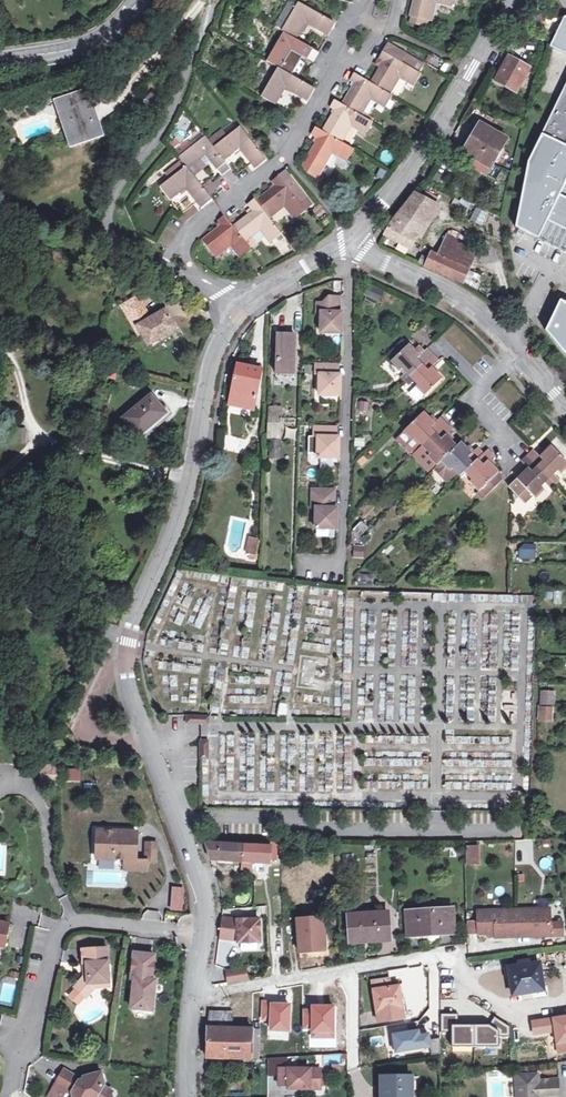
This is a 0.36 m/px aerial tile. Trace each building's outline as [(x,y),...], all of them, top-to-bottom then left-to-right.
[(284,26),(297,3),(292,0),(290,0),(277,22),(284,26)] [(412,16),(429,20),(434,21),(438,4),(453,8),(455,0),(415,0),(412,15),(412,16)] [(297,3),(284,26),(283,29),(285,30),(294,36),(297,37),(307,22),(329,34),(335,23),(299,1),(297,3)] [(429,20),(412,16),(411,22),(428,25),(429,20)] [(565,16),(551,46),(565,54),(565,16)] [(294,36),(285,30),(267,59),(280,66),(281,67),(292,49),(314,62),(320,51),(297,37),(294,36)] [(390,43),(386,51),(398,58),(403,50),(390,43)] [(419,59),(403,50),(398,58),(386,51),(382,58),(386,60),(373,82),(392,93),(402,77),(416,85),(423,73),(420,71),(414,68),(419,59)] [(517,91),(529,69),(509,58),(497,81),(517,91)] [(425,63),(419,59),(414,68),(420,71),(425,63)] [(303,80),(281,67),(280,66),(264,91),(262,95),(277,104),(287,89),(308,101),(316,88),(303,80)] [(356,83),(343,103),(362,114),(364,111),(371,100),(387,109),(395,95),(392,93),(373,82),(364,77),(356,72),(351,80),(356,83)] [(543,134),(546,136),(565,146),(565,85),(543,134)] [(58,99),(75,143),(103,133),(88,89),(83,90),(82,88),(79,89),(80,92),(58,99)] [(373,121),(372,120),(367,117),(362,114),(343,103),(336,99),(331,107),(336,110),(324,130),(342,141),(344,138),(351,126),(365,134),(373,121)] [(491,166),(507,140),(481,124),(466,150),(491,166)] [(231,133),(215,145),(225,158),(241,146),(256,167),(268,158),(241,125),(231,133)] [(349,144),(342,141),(324,130),(316,125),(312,132),(316,135),(320,138),(317,142),(305,161),(308,169),(319,175),(333,153),(339,157),(346,161),(347,159),(355,148),(349,144)] [(214,143),(215,145),(231,133),(225,127),(210,138),(214,143)] [(198,160),(201,158),(206,153),(209,157),(211,160),(222,174),(232,167),(225,158),(215,145),(214,143),(210,138),(207,134),(180,154),(183,158),(188,165),(189,166),(198,160)] [(546,136),(531,164),(520,228),(565,250),(565,146),(546,136)] [(351,161),(347,159),(346,161),(339,157),(335,163),(346,169),(351,161)] [(390,166),(394,160),(390,157),(385,163),(390,166)] [(167,170),(172,177),(188,165),(183,158),(167,170)] [(203,167),(198,160),(189,166),(195,173),(203,167)] [(171,198),(180,190),(186,186),(188,189),(202,206),(214,198),(195,173),(189,166),(188,165),(172,177),(161,185),(171,198)] [(376,176),(382,179),(388,170),(381,166),(376,176)] [(287,182),(294,177),(286,168),(280,173),(287,182)] [(309,196),(294,177),(287,182),(280,173),(273,179),(276,184),(257,199),(271,216),(287,203),(297,216),(308,208),(302,201),(309,196)] [(401,212),(384,235),(410,250),(436,204),(416,193),(401,212)] [(250,212),(234,224),(247,240),(253,236),(262,229),(272,241),(279,236),(283,232),(271,216),(257,199),(256,197),(249,202),(252,206),(254,209),(250,212)] [(321,203),(318,199),(311,205),(314,209),(321,203)] [(317,218),(325,212),(320,205),(312,211),(317,218)] [(481,226),(488,213),(477,208),(470,221),(481,226)] [(247,240),(234,224),(225,213),(220,218),(223,222),(204,237),(218,254),(233,243),(243,256),(253,248),(252,246),(247,240)] [(459,240),(471,246),(475,235),(463,230),(459,240)] [(479,250),(471,246),(459,240),(447,235),(438,255),(470,270),(479,250)] [(258,242),(253,236),(247,240),(252,246),(258,242)] [(464,283),(470,270),(438,255),(433,253),(430,259),(421,255),(418,262),(464,283)] [(344,280),(333,279),(333,289),(344,290),(344,280)] [(381,303),(385,292),(369,285),(365,296),(381,303)] [(341,333),(343,313),(340,313),(339,296),(327,296),(327,303),(318,302),(317,312),(321,313),(321,332),(341,333)] [(138,334),(141,332),(148,342),(175,325),(164,307),(149,316),(141,303),(125,313),(138,334)] [(564,304),(549,333),(565,352),(565,305),(564,304)] [(279,332),(278,369),(295,370),(296,333),(279,332)] [(403,344),(386,359),(392,365),(408,350),(403,344)] [(402,372),(405,375),(410,380),(414,384),(416,387),(415,388),(423,396),(439,381),(430,372),(436,366),(425,354),(419,360),(408,350),(392,365),(401,374),(402,372)] [(338,364),(316,363),(316,375),(319,375),(319,395),(340,396),(341,376),(337,375),(338,364)] [(230,404),(254,410),(263,371),(240,365),(230,404)] [(414,384),(410,380),(405,375),(402,378),(411,387),(414,384)] [(139,435),(165,413),(151,395),(125,417),(139,435)] [(369,412),(370,403),(361,402),(360,411),(369,412)] [(281,413),(271,413),(271,424),(271,437),(280,437),(281,413)] [(472,454),(462,444),(458,447),(448,437),(453,432),(452,430),(447,425),(442,420),(435,426),(424,415),(405,434),(415,445),(417,443),(423,449),(426,452),(429,455),(427,458),(445,478),(454,470),(458,474),(461,476),(462,477),(466,474),(484,454),(478,448),(472,454)] [(336,426),(314,425),(314,437),(318,437),(318,457),(338,458),(339,438),(335,438),(336,426)] [(284,438),(295,439),(296,428),(285,428),(284,438)] [(282,460),(282,441),(270,440),(270,460),(282,460)] [(541,459),(547,453),(542,448),(536,453),(541,459)] [(423,449),(416,456),(418,459),(426,452),(423,449)] [(524,465),(529,471),(524,475),(511,487),(518,495),(520,494),(527,502),(534,495),(535,496),(545,487),(543,485),(550,479),(555,475),(557,476),(565,467),(551,450),(547,453),(541,459),(536,453),(534,451),(522,462),(524,465)] [(489,460),(493,457),(488,451),(484,454),(466,474),(472,480),(470,481),(479,491),(478,492),(483,498),(503,479),(503,475),(489,460)] [(529,471),(524,465),(519,470),(524,475),(529,471)] [(454,470),(445,478),(449,481),(454,477),(458,474),(454,470)] [(555,475),(550,479),(543,485),(545,487),(549,492),(561,481),(557,476),(555,475)] [(334,489),(313,488),(312,507),(316,507),(316,527),(336,528),(336,508),(333,508),(334,489)] [(368,528),(363,521),(354,530),(355,542),(368,528)] [(247,554),(250,555),(249,558),(254,559),(259,538),(251,537),(247,554)] [(536,561),(536,545),(517,545),(518,561),(536,561)] [(363,558),(364,546),(356,546),(355,558),(363,558)] [(360,584),(374,585),(374,576),(360,575),(360,584)] [(541,704),(554,704),(555,691),(541,691),(541,704)] [(553,719),(554,708),(541,708),(540,718),(553,719)] [(73,709),(68,719),(73,722),(78,711),(73,709)] [(475,815),(476,823),(492,821),(492,813),(475,815)] [(97,860),(126,862),(137,862),(138,835),(99,833),(97,860)] [(270,843),(269,848),(272,848),(271,860),(278,860),(278,844),(270,843)] [(212,860),(243,862),(244,846),(206,844),(207,847),(211,858),(212,860)] [(148,845),(147,863),(148,863),(157,863),(158,845),(148,845)] [(271,863),(271,860),(272,848),(269,848),(244,846),(243,862),(271,863)] [(480,866),(480,846),(466,846),(466,866),(480,866)] [(137,862),(126,862),(126,871),(148,873),(148,863),(147,863),(137,862)] [(184,889),(173,888),(171,912),(183,912),(184,889)] [(496,937),(516,936),(517,908),(479,909),(479,933),(496,932),(496,937)] [(517,908),(516,936),(518,936),(550,933),(550,924),(551,908),(517,908)] [(410,934),(455,933),(454,910),(410,910),(410,934)] [(352,937),(369,936),(370,938),(390,938),(389,912),(350,913),(352,937)] [(239,920),(224,918),(222,938),(236,940),(237,929),(240,929),(241,942),(263,941),(262,919),(239,920)] [(311,950),(310,918),(302,918),(303,951),(311,950)] [(310,918),(311,950),(326,950),(324,918),(310,918)] [(8,939),(10,926),(0,924),(0,942),(1,938),(8,939)] [(562,924),(550,924),(550,933),(550,936),(562,936),(562,924)] [(14,927),(10,926),(8,939),(5,950),(9,951),(14,927)] [(83,965),(85,964),(87,964),(88,977),(86,977),(75,989),(76,990),(85,998),(87,999),(96,988),(99,984),(109,984),(108,949),(83,950),(83,965)] [(131,983),(134,984),(131,1009),(152,1012),(155,982),(152,980),(153,965),(133,963),(131,983)] [(509,981),(513,980),(515,995),(544,991),(541,965),(507,969),(509,981)] [(230,982),(249,979),(248,968),(228,972),(230,982)] [(379,1012),(404,1008),(400,986),(391,987),(389,977),(372,981),(379,1012)] [(76,990),(70,998),(79,1005),(85,998),(76,990)] [(404,1008),(379,1012),(380,1023),(406,1018),(404,1008)] [(233,1029),(233,1022),(233,1012),(211,1012),(210,1028),(233,1029)] [(245,1012),(233,1012),(233,1022),(244,1022),(245,1012)] [(457,1015),(441,1015),(441,1034),(452,1034),(452,1050),(502,1050),(502,1039),(510,1039),(510,1028),(495,1021),(488,1028),(458,1028),(457,1015)] [(208,1058),(253,1060),(254,1030),(233,1029),(210,1028),(208,1028),(208,1058)] [(254,1030),(253,1060),(261,1060),(262,1031),(254,1030)] [(268,1059),(268,1077),(277,1077),(277,1068),(288,1068),(288,1059),(268,1059)] [(322,1071),(281,1070),(280,1087),(290,1087),(289,1090),(322,1091),(322,1071)] [(81,1080),(66,1071),(58,1084),(74,1094),(74,1096),(120,1096),(117,1094),(118,1092),(106,1086),(102,1074),(85,1078),(86,1081),(81,1082),(81,1080)] [(412,1076),(384,1076),(385,1096),(412,1096),(412,1076)] [(541,1096),(561,1095),(559,1080),(540,1081),(540,1076),(517,1077),(518,1096),(541,1096)] [(58,1084),(56,1087),(74,1096),(74,1094),(58,1084)]
